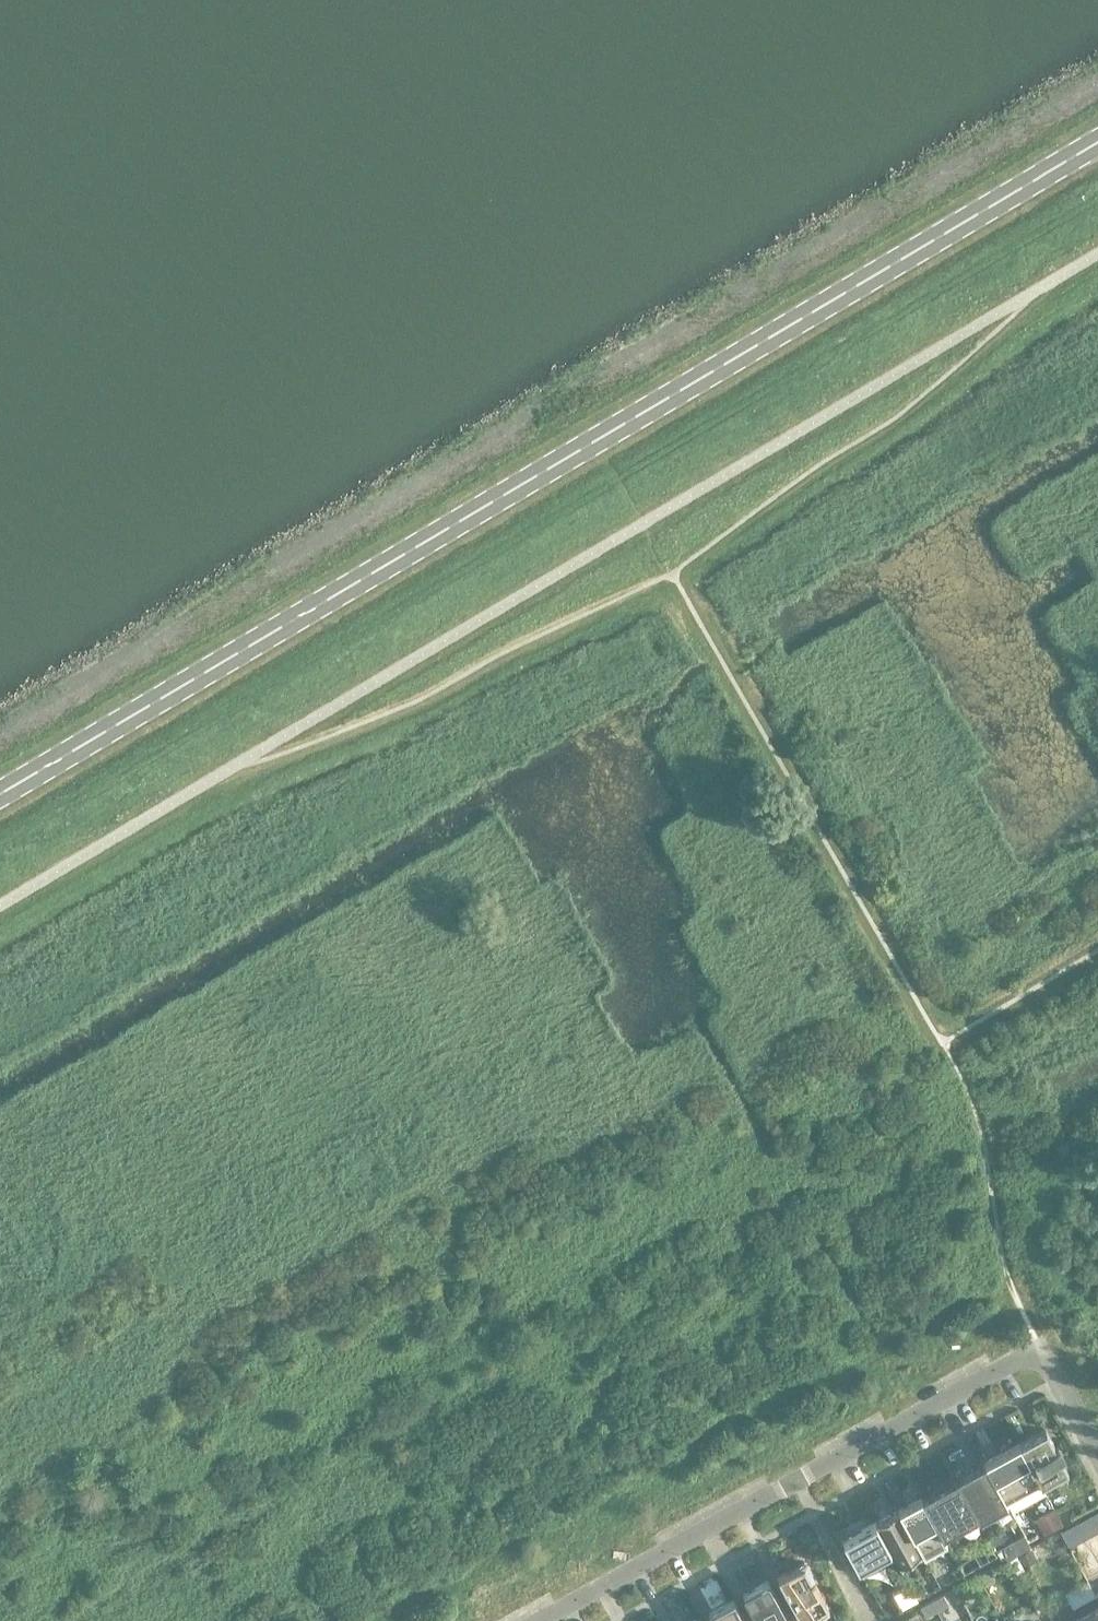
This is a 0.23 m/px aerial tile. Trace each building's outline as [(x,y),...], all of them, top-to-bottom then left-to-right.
[(1044,1426),(1018,1440),(1039,1480),(1040,1480),(1066,1466),(1066,1465),(1059,1453),(1063,1451),(1057,1442),(1054,1444),(1044,1426)] [(983,1459),(1005,1499),(1005,1498),(1004,1497),(1038,1479),(1039,1480),(1018,1440),(983,1459)] [(983,1459),(954,1475),(975,1513),(977,1516),(1006,1500),(1005,1499),(983,1459)] [(920,1494),(922,1498),(941,1532),(975,1513),(954,1475),(920,1494)] [(945,1540),(941,1532),(922,1498),(920,1494),(897,1506),(920,1549),(922,1553),(945,1540)] [(1064,1505),(1057,1509),(1062,1519),(1070,1515),(1064,1505)] [(874,1519),(889,1546),(897,1562),(920,1549),(897,1506),(874,1519)] [(1060,1527),(1068,1543),(1097,1527),(1097,1507),(1060,1527)] [(1052,1508),(1037,1517),(1035,1517),(1042,1530),(1059,1521),(1052,1508)] [(874,1519),(841,1536),(856,1564),(889,1546),(874,1519)] [(1004,1541),(995,1546),(994,1546),(1000,1557),(1011,1552),(1004,1541)] [(1028,1547),(1020,1552),(1019,1552),(1023,1562),(1033,1557),(1028,1547)] [(776,1572),(802,1620),(805,1617),(808,1620),(823,1620),(827,1618),(820,1607),(827,1603),(811,1574),(812,1572),(809,1572),(809,1570),(810,1570),(806,1552),(787,1565),(787,1566),(776,1572)] [(976,1572),(982,1582),(993,1576),(988,1566),(976,1572)] [(970,1588),(982,1582),(976,1572),(965,1579),(970,1588)] [(741,1591),(758,1620),(790,1620),(766,1577),(741,1591)] [(922,1582),(921,1583),(912,1588),(916,1596),(926,1590),(922,1582)] [(910,1585),(895,1593),(894,1594),(900,1605),(916,1596),(912,1588),(910,1585)] [(930,1598),(936,1607),(947,1601),(942,1591),(930,1598)] [(1053,1605),(1062,1620),(1097,1620),(1097,1599),(1094,1592),(1071,1604),(1068,1597),(1053,1605)] [(707,1610),(713,1620),(745,1620),(732,1596),(707,1610)] [(924,1613),(936,1607),(930,1598),(919,1604),(924,1613)] [(897,1620),(920,1620),(915,1611),(897,1620)]
